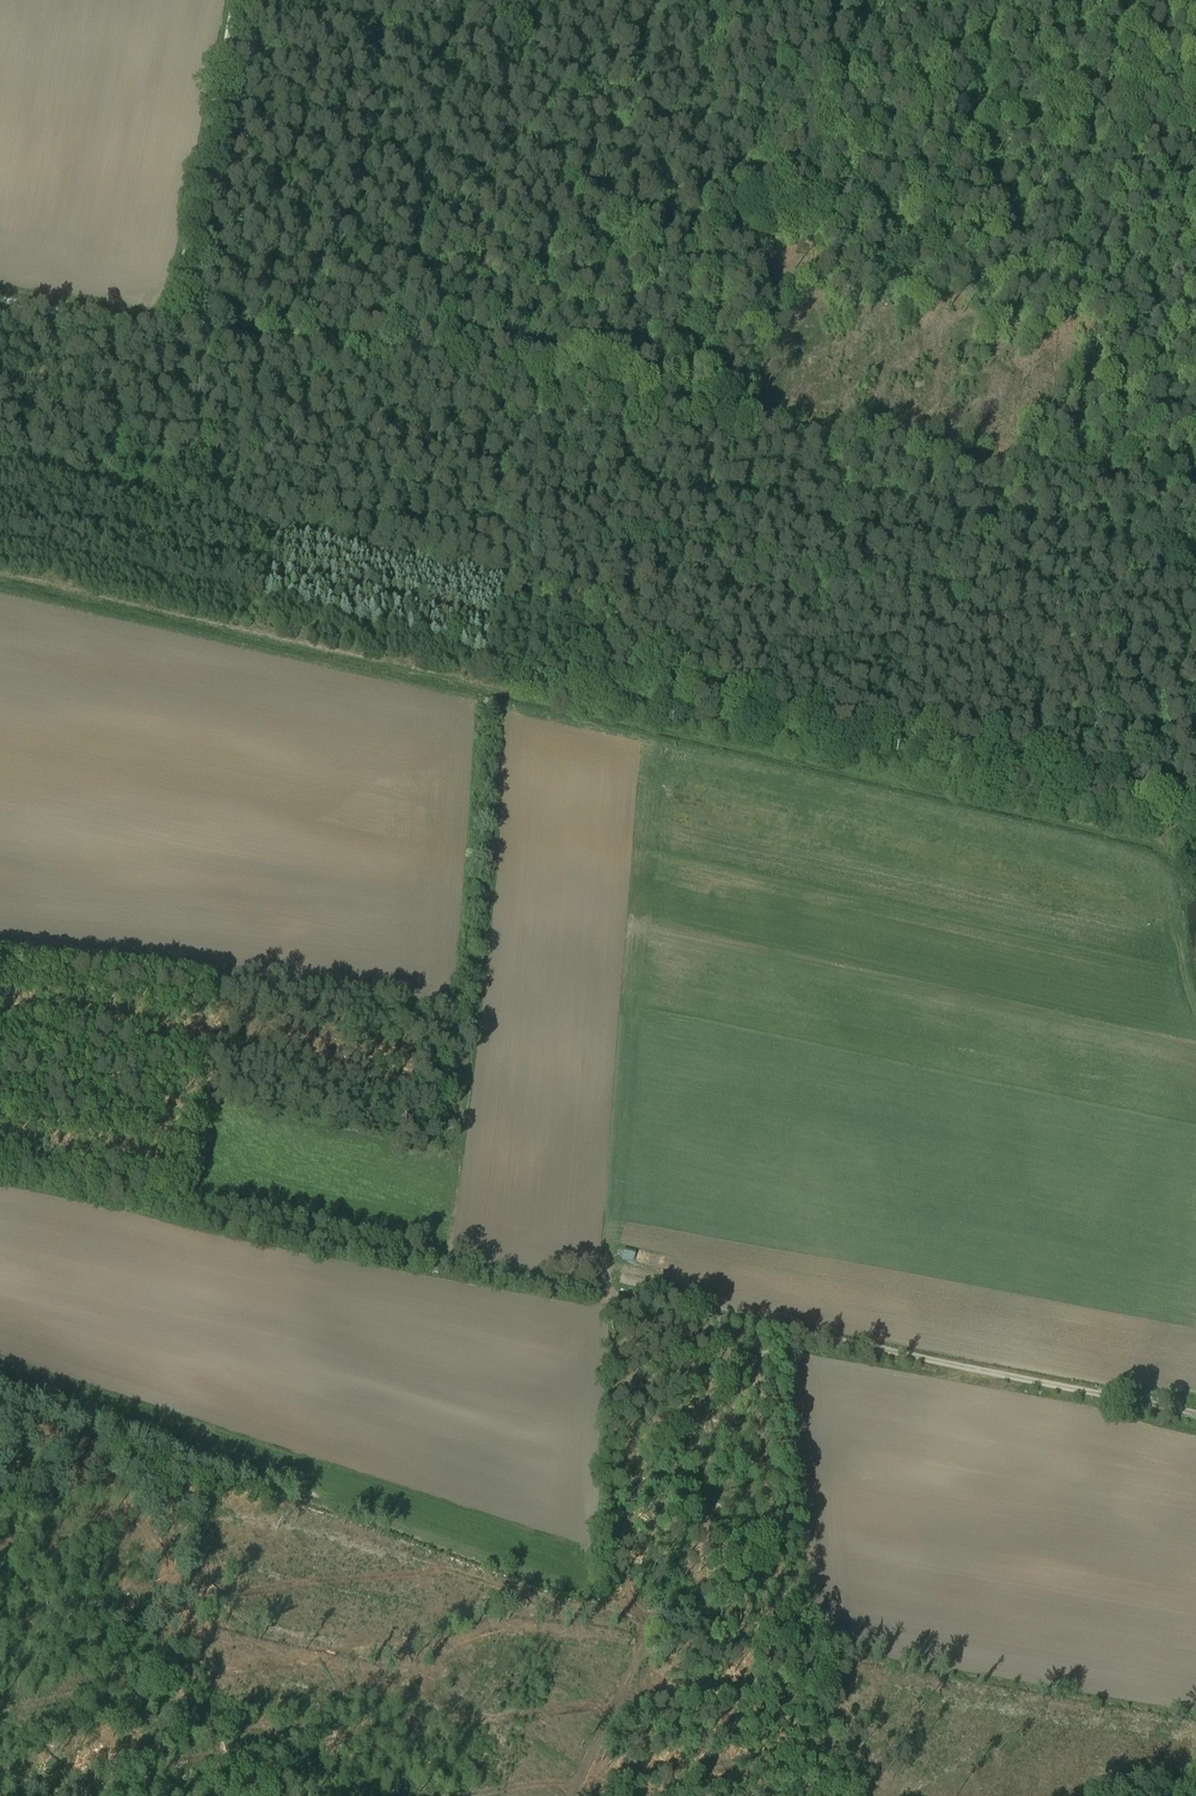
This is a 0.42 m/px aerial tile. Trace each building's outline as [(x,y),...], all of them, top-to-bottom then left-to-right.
[(666,1268),(669,1255),(624,1247),(622,1260),(666,1268)]
